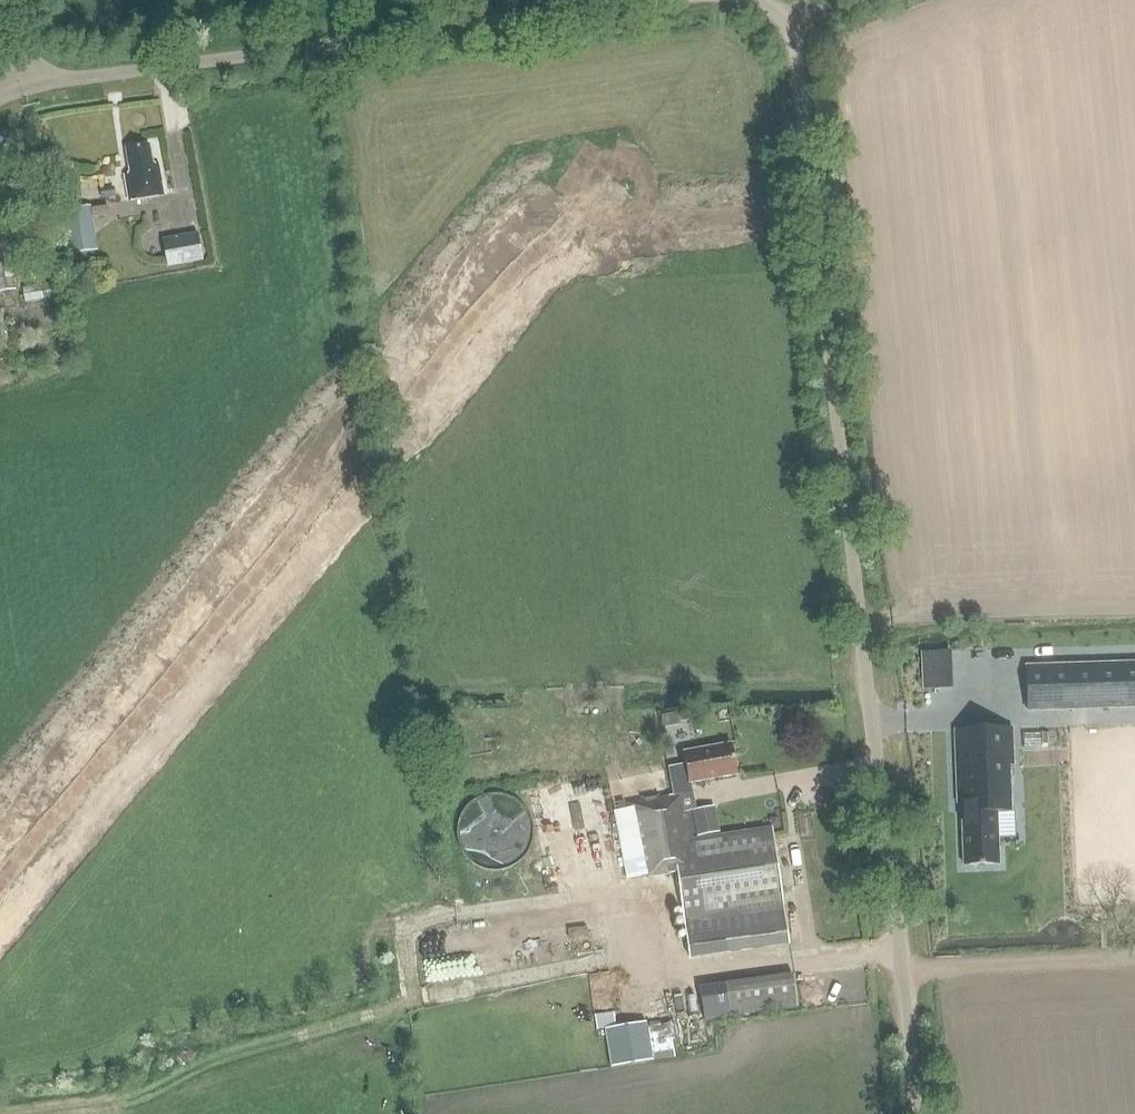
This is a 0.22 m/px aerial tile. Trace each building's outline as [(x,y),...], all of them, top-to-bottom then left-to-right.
[(152,162),(149,145),(144,146),(124,149),(128,175),(123,176),(127,201),(159,196),(164,195),(159,161),(152,162)] [(116,197),(114,186),(100,188),(101,199),(116,197)] [(97,250),(90,206),(63,210),(72,273),(96,269),(94,250),(97,250)] [(168,266),(203,260),(198,233),(163,239),(168,266)] [(34,251),(45,249),(43,235),(32,236),(34,251)] [(0,262),(0,292),(15,290),(11,260),(0,262)] [(51,299),(49,284),(22,287),(24,302),(51,299)] [(1026,711),(1069,710),(1069,700),(1099,699),(1099,708),(1134,707),(1134,663),(1025,666),(1026,711)] [(670,736),(691,733),(688,709),(667,712),(670,736)] [(1011,728),(953,730),(957,804),(961,804),(963,866),(998,864),(997,839),(1016,838),(1015,811),(1006,811),(1005,766),(1013,766),(1011,728)] [(631,805),(644,879),(673,874),(681,919),(706,915),(780,904),(772,845),(770,828),(693,838),(689,813),(695,812),(690,785),(737,776),(731,745),(683,754),(685,766),(667,769),(673,797),(641,803),(631,805)] [(780,906),(720,914),(725,951),(786,943),(780,906)] [(801,971),(727,979),(731,1014),(719,1015),(721,1030),(752,1027),(750,1011),(805,1005),(801,971)] [(647,1024),(605,1032),(611,1067),(654,1059),(647,1024)]
